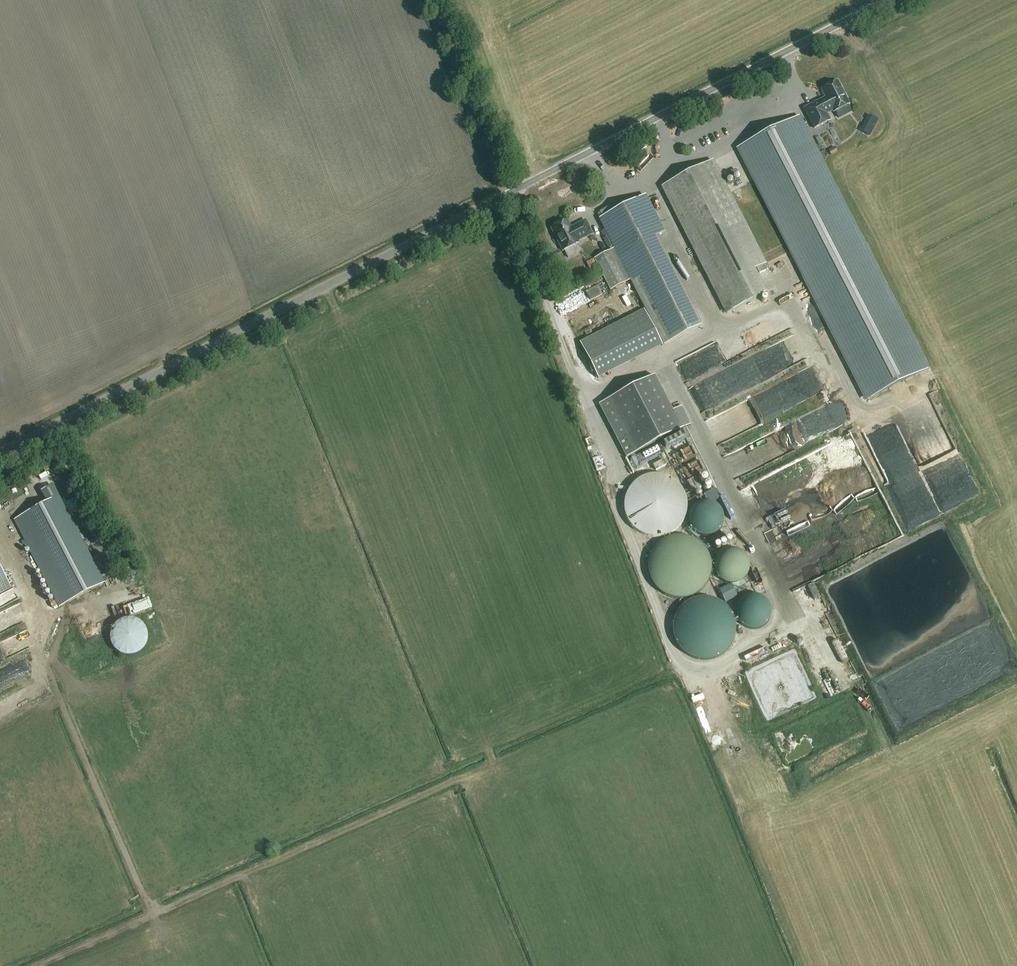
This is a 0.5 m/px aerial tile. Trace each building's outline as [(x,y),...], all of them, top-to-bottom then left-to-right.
[(826,98),(804,109),(814,129),(830,121),(827,114),(832,111),(833,113),(849,105),(837,82),(821,90),(826,98)] [(926,371),(797,119),(739,148),(868,401),(926,371)] [(712,162),(662,188),(727,314),(766,294),(754,270),(764,265),(723,183),(725,182),(738,175),(736,170),(720,178),(712,162)] [(664,345),(700,327),(654,238),(663,234),(644,197),(600,219),(664,345)] [(577,242),(592,235),(585,222),(571,229),(566,221),(551,229),(563,252),(578,244),(577,242)] [(613,246),(605,230),(601,232),(604,238),(603,238),(608,248),(613,246)] [(611,250),(594,259),(610,291),(627,282),(611,250)] [(605,282),(588,290),(593,300),(610,292),(605,282)] [(643,309),(578,340),(598,379),(662,346),(643,309)] [(702,409),(783,375),(774,354),(693,389),(702,409)] [(655,376),(599,404),(626,458),(691,425),(682,407),(673,411),(655,376)] [(770,457),(834,432),(826,412),(810,418),(812,422),(764,441),(770,457)] [(695,447),(690,435),(686,437),(684,432),(669,438),(675,454),(695,447)] [(664,460),(653,466),(656,471),(666,465),(664,460)] [(667,477),(660,475),(653,475),(647,476),(640,479),(635,483),(630,488),(627,493),(625,500),(624,507),(625,513),(627,520),(631,526),(636,530),(641,534),(648,537),(654,538),(661,537),(668,535),(674,532),(679,527),(683,522),(686,516),(687,509),(687,502),(685,496),(682,490),(678,484),(673,480),(667,477)] [(48,505),(14,522),(59,609),(103,586),(58,499),(54,491),(52,487),(43,491),(41,492),(48,505)] [(713,503),(719,500),(714,491),(704,496),(707,501),(713,503)] [(707,502),(699,503),(692,508),(689,516),(689,524),(694,531),(701,536),(709,536),(717,533),(722,526),(723,518),(721,510),(715,504),(707,502)] [(693,539),(685,537),(678,536),(670,538),(663,541),(657,546),(652,553),(649,560),(649,568),(650,575),(653,583),(657,589),(663,594),(670,597),(678,599),(686,598),(693,596),(700,591),(705,586),(709,579),(711,571),(711,563),(709,556),(705,549),(700,543),(693,539)] [(733,549),(727,550),(722,552),(718,556),(715,562),(714,568),(716,573),(719,578),(724,582),(730,583),(736,583),(742,580),(746,576),(748,571),(749,565),(747,559),(744,554),(739,551),(733,549)] [(11,590),(0,569),(0,568),(0,595),(11,590)] [(732,585),(720,590),(726,603),(738,598),(732,585)] [(755,594),(747,594),(741,598),(737,604),(735,611),(737,618),(741,624),(747,627),(755,628),(762,626),(767,621),(770,614),(770,607),(767,601),(762,596),(755,594)] [(736,630),(735,623),(733,616),(729,609),(724,604),(718,600),(711,598),(704,598),(696,599),(690,601),(684,605),(679,611),(675,617),(673,624),(673,631),(675,639),(678,645),(682,651),(688,655),(694,658),(702,660),(709,660),(716,658),(722,654),(728,650),(732,644),(735,637),(736,630)] [(110,641),(113,648),(118,653),(125,656),(132,656),(139,653),(144,648),(147,642),(147,634),(145,627),(140,622),(133,619),(126,619),(119,622),(113,627),(110,633),(110,641)]
